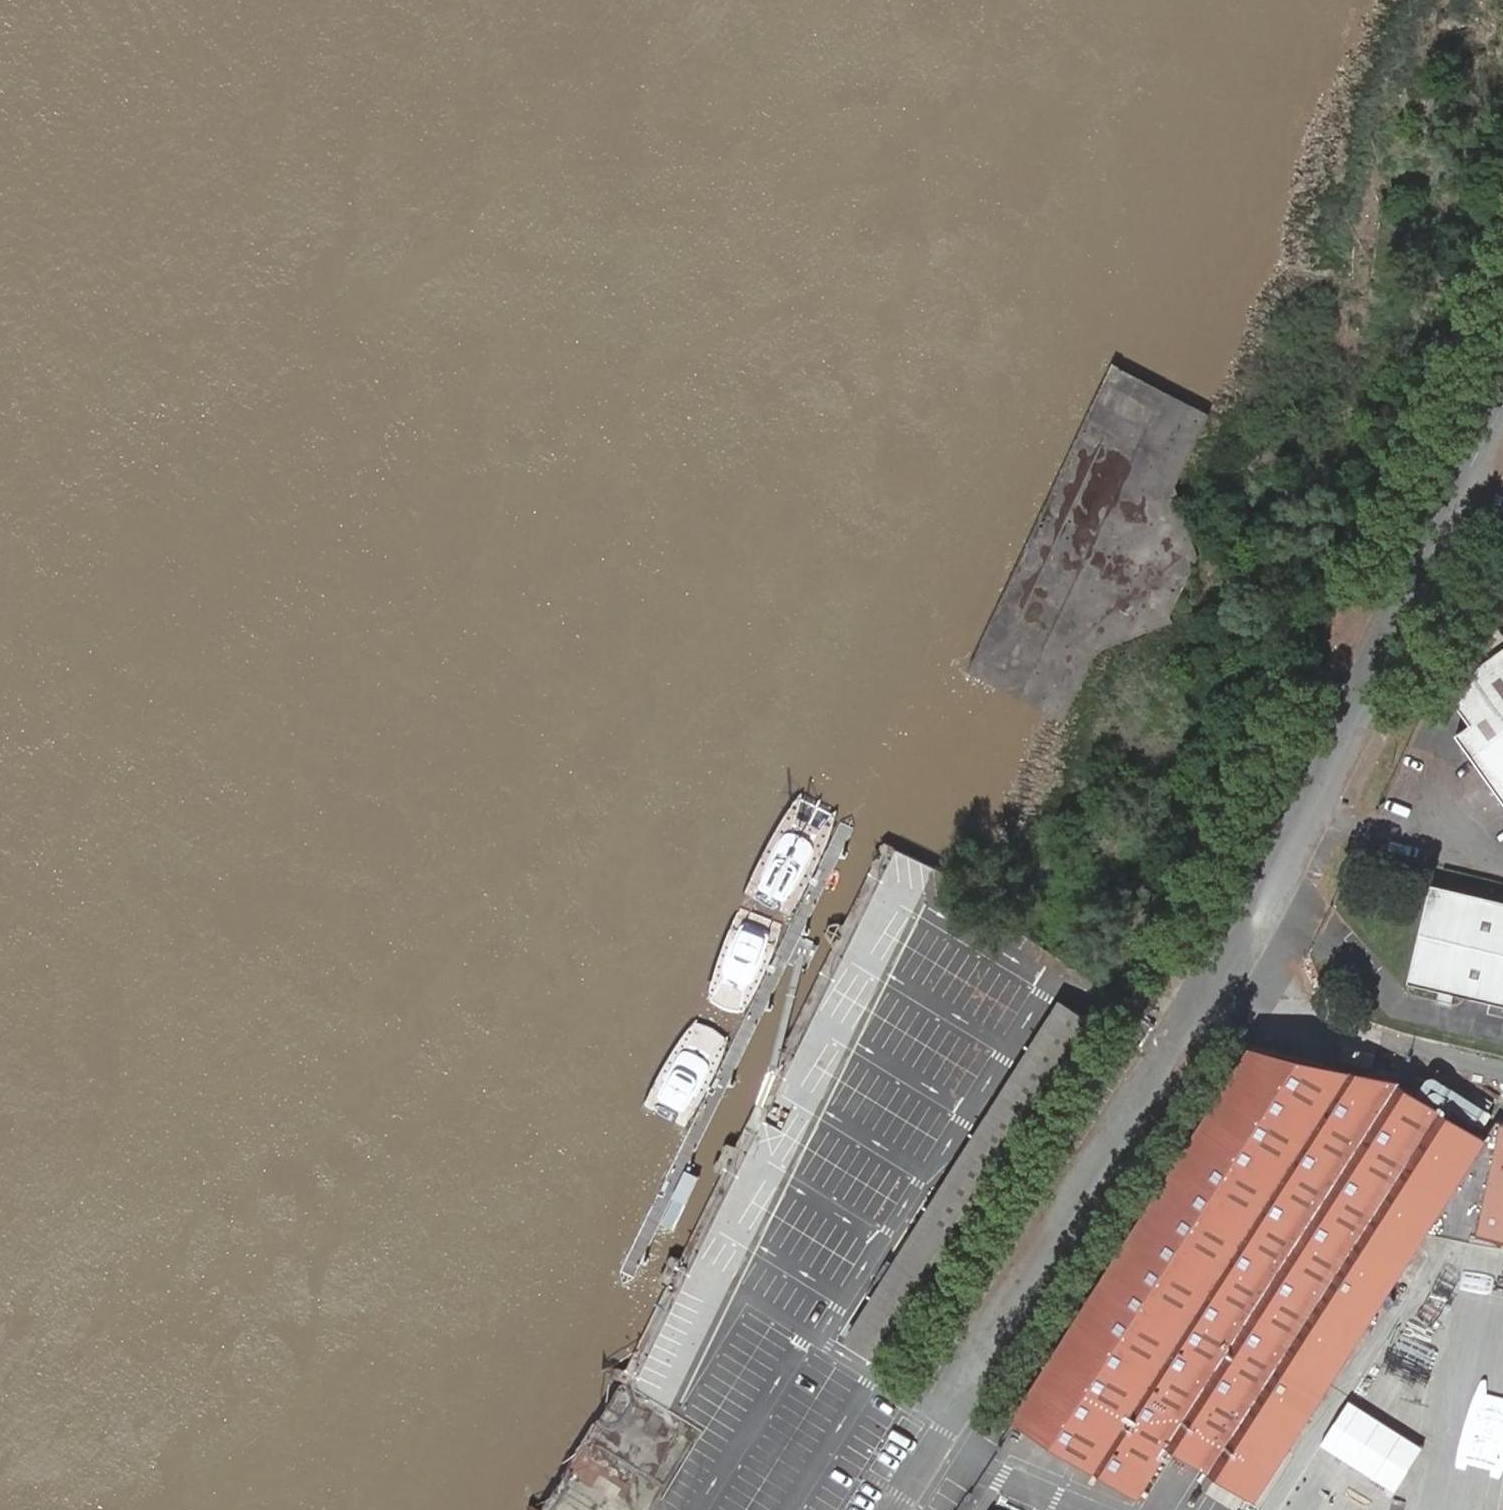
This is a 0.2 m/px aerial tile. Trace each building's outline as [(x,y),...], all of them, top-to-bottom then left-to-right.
[(1470,673),(1456,704),(1470,725),(1456,736),(1502,802),(1502,649),(1470,673)] [(1431,885),(1409,982),(1439,990),(1454,993),(1502,1005),(1502,902),(1431,885)] [(1062,1003),(848,1340),(899,1373),(1112,1034),(1062,1003)] [(1402,1088),(1402,1084),(1403,1083),(1252,1046),(1016,1416),(1139,1493),(1149,1478),(1171,1444),(1255,1497),(1483,1140),(1402,1088)] [(1479,1239),(1502,1244),(1502,1129),(1479,1239)] [(1485,1188),(1467,1186),(1466,1203),(1484,1204),(1485,1188)]
